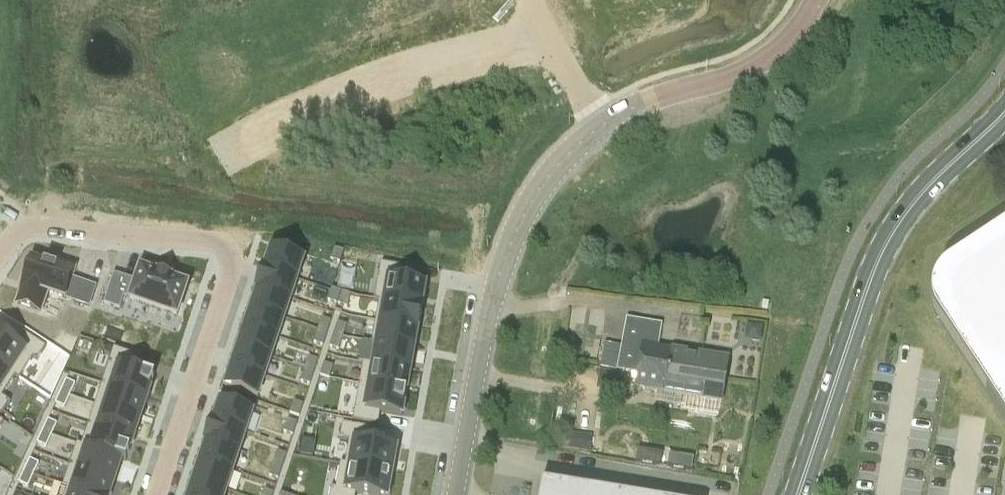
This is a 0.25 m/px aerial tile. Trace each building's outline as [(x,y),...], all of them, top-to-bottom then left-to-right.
[(399,12),(418,6),(416,0),(395,0),(399,12)] [(455,30),(447,32),(451,43),(458,41),(455,30)] [(447,32),(439,34),(443,46),(451,43),(447,32)] [(416,41),(408,44),(411,55),(419,53),(416,41)] [(408,44),(400,46),(404,57),(411,55),(408,44)] [(377,53),(369,55),(372,67),(380,64),(377,53)] [(369,55),(361,58),(365,69),(372,67),(369,55)] [(952,265),(943,272),(939,277),(933,287),(931,295),(931,302),(932,310),(935,318),(1004,424),(1004,231),(952,265)] [(335,249),(331,262),(340,265),(344,252),(335,249)] [(265,269),(264,270),(297,281),(304,261),(271,250),(265,269)] [(28,277),(19,303),(40,310),(46,291),(91,306),(97,287),(78,281),(77,283),(73,282),(77,268),(55,261),(53,267),(31,260),(29,260),(23,275),(28,277)] [(381,264),(378,278),(388,280),(384,302),(422,309),(422,307),(426,285),(404,281),(406,268),(381,264)] [(264,269),(257,290),(258,290),(258,289),(291,300),(297,281),(264,270),(265,269),(264,269)] [(114,275),(104,304),(120,310),(124,297),(131,299),(130,301),(177,316),(187,286),(170,280),(170,279),(158,275),(158,276),(140,270),(136,283),(114,275)] [(258,290),(252,309),(284,320),(291,300),(258,289),(258,290)] [(332,289),(328,301),(338,305),(342,292),(332,289)] [(342,292),(338,305),(348,308),(352,296),(342,292)] [(384,302),(380,323),(418,330),(418,331),(419,331),(423,308),(422,307),(422,309),(384,302)] [(252,309),(245,328),(278,339),(284,320),(252,309)] [(322,319),(318,331),(328,334),(332,322),(322,319)] [(607,347),(603,370),(637,375),(635,387),(664,392),(664,393),(721,402),(728,359),(663,349),(666,326),(630,320),(625,349),(607,347)] [(338,323),(334,335),(344,338),(348,326),(338,323)] [(380,323),(376,344),(414,351),(418,331),(418,330),(380,323)] [(245,328),(239,347),(271,358),(278,339),(245,328)] [(318,331),(314,343),(324,347),(328,334),(318,331)] [(12,374),(26,353),(38,361),(38,360),(46,348),(25,334),(17,346),(0,335),(0,366),(12,374)] [(334,335),(330,348),(339,351),(344,338),(334,335)] [(376,344),(373,366),(410,372),(414,351),(376,344)] [(239,347),(232,367),(265,378),(271,358),(239,347)] [(110,362),(109,364),(118,367),(111,388),(148,400),(151,389),(155,377),(145,374),(134,370),(139,357),(114,349),(110,362)] [(309,357),(305,370),(315,373),(319,360),(309,357)] [(324,364),(320,376),(330,379),(334,367),(324,364)] [(12,374),(0,366),(0,392),(12,374)] [(373,366),(369,387),(406,394),(410,372),(373,366)] [(232,367),(225,387),(258,398),(265,378),(232,367)] [(305,370),(301,382),(308,384),(311,385),(315,373),(305,370)] [(603,372),(601,388),(617,390),(620,374),(603,372)] [(66,381),(61,393),(70,397),(75,385),(66,381)] [(355,407),(353,421),(378,426),(381,413),(402,417),(406,394),(369,387),(365,409),(355,407)] [(111,388),(104,408),(141,420),(148,400),(111,388)] [(61,393),(56,404),(65,409),(70,397),(61,393)] [(2,415),(10,404),(11,402),(0,395),(0,414),(2,415)] [(214,422),(213,423),(246,434),(253,413),(220,402),(214,422)] [(294,402),(290,414),(298,417),(300,417),(304,405),(294,402)] [(104,408),(98,429),(134,441),(141,420),(104,408)] [(48,420),(43,432),(52,436),(57,424),(48,420)] [(288,420),(284,432),(293,435),(294,436),(298,423),(288,420)] [(213,421),(205,443),(207,443),(207,442),(240,453),(246,434),(213,423),(214,422),(213,421)] [(342,424),(340,439),(354,442),(350,466),(392,474),(397,448),(366,442),(368,429),(342,424)] [(98,429),(91,448),(107,453),(106,456),(117,459),(122,461),(127,463),(130,451),(134,441),(98,429)] [(43,432),(37,444),(46,448),(52,436),(43,432)] [(592,439),(583,438),(580,452),(590,453),(592,439)] [(207,443),(200,461),(233,472),(240,453),(207,442),(207,443)] [(86,448),(79,468),(115,480),(122,461),(117,459),(106,456),(107,453),(91,448),(91,449),(86,448)] [(278,452),(273,464),(283,468),(287,455),(278,452)] [(30,460),(25,472),(34,476),(39,464),(30,460)] [(200,461),(194,481),(227,492),(233,472),(200,461)] [(273,464),(269,477),(279,480),(283,468),(273,464)] [(330,494),(356,494),(362,494),(388,494),(392,474),(350,466),(345,490),(331,488),(330,494)] [(72,489),(91,494),(110,494),(115,480),(79,468),(72,489)] [(25,472),(19,483),(28,488),(34,476),(25,472)] [(189,494),(226,494),(227,492),(194,481),(189,494)] [(541,482),(539,494),(623,494),(541,482)]
